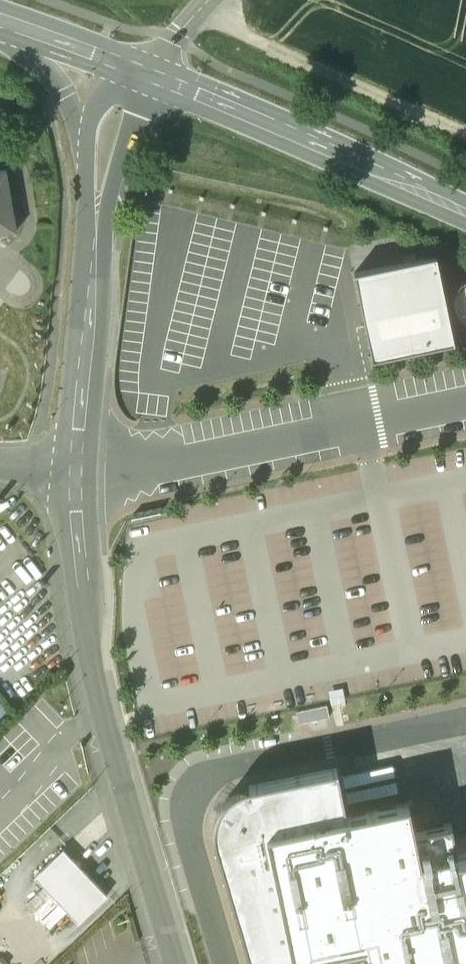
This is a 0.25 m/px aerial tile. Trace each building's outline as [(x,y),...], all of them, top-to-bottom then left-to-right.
[(0,170),(0,234),(17,231),(7,169),(0,170)] [(356,268),(374,354),(456,337),(438,251),(356,268)] [(461,286),(457,295),(457,304),(460,312),(465,318),(465,281),(461,286)] [(327,701),(296,709),(299,721),(330,714),(327,701)] [(457,846),(451,819),(416,825),(409,797),(346,811),(334,764),(240,784),(225,795),(215,819),(219,839),(253,963),(465,963),(465,844),(457,846)] [(62,848),(34,875),(78,920),(106,893),(62,848)]
